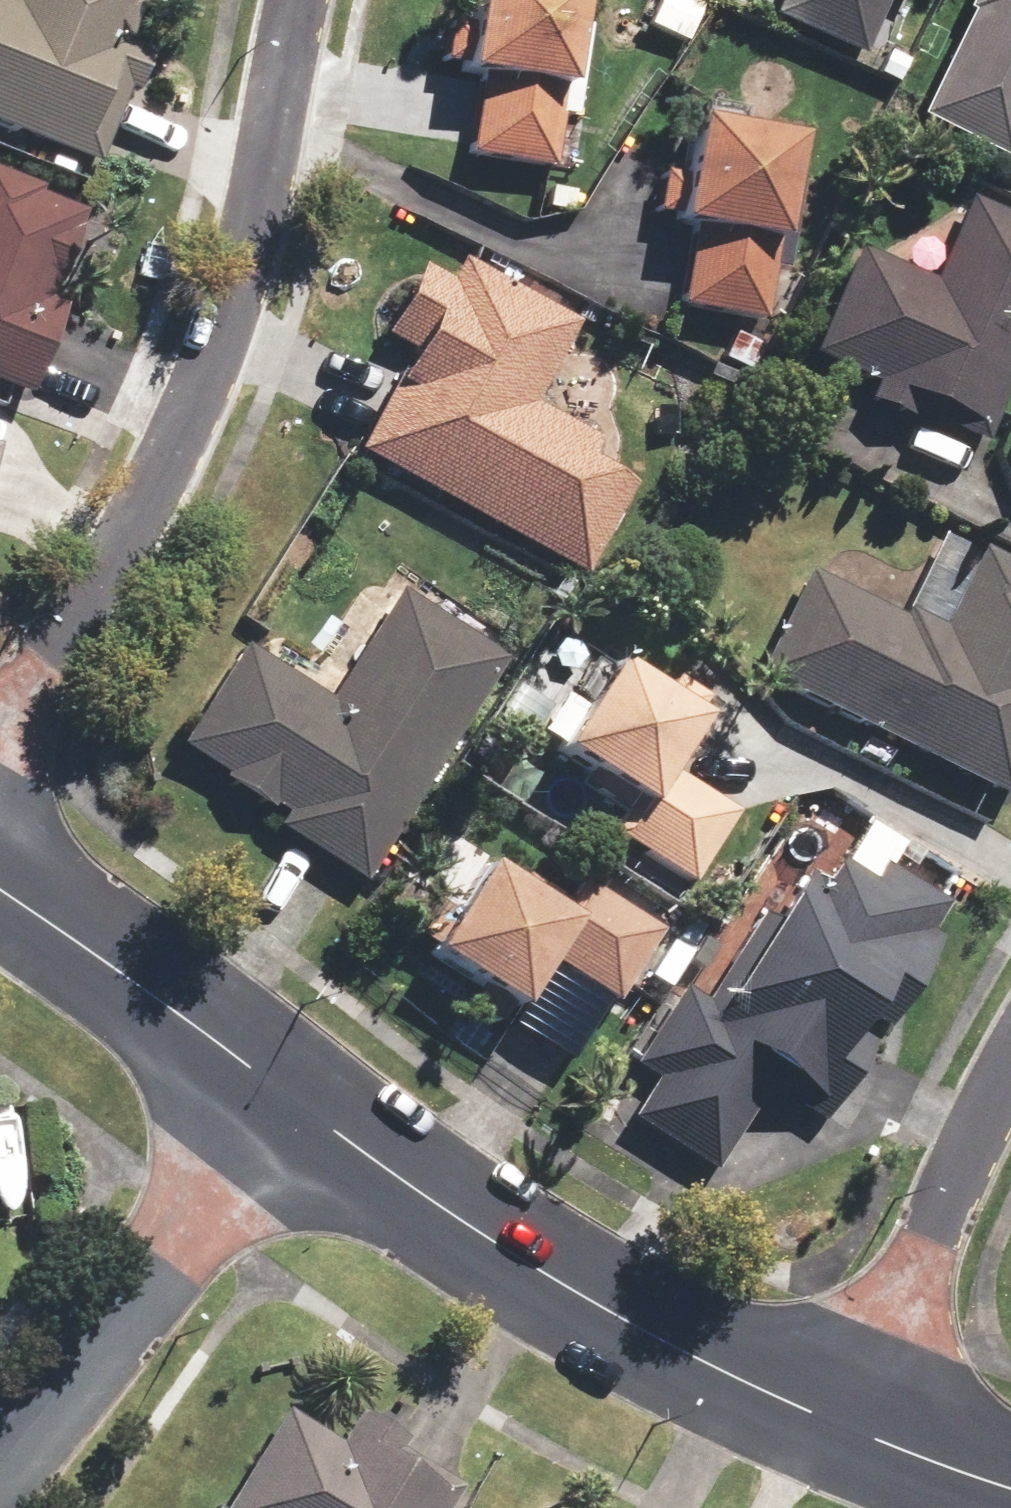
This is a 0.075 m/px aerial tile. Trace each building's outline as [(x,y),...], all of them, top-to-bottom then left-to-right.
[(153,51),(126,41),(142,0),(0,0),(0,122),(102,161),(129,89),(137,92),(153,51)] [(464,65),(464,76),(474,77),(469,159),(557,164),(562,84),(575,85),(581,0),(474,0),(472,32),(449,30),(447,64),(464,65)] [(771,4),(868,46),(888,0),(773,0),(771,4)] [(922,117),(1009,157),(1010,153),(1010,0),(977,0),(922,117)] [(790,240),(804,131),(694,117),(687,175),(655,171),(650,214),(682,218),(681,224),(692,226),(681,311),(766,321),(776,239),(790,240)] [(32,391),(68,302),(53,296),(89,206),(0,171),(0,378),(32,391)] [(808,357),(871,385),(864,400),(913,422),(917,413),(981,442),(1010,374),(1010,210),(969,191),(932,274),(859,241),(808,357)] [(423,267),(385,336),(411,350),(359,446),(584,570),(634,480),(591,456),(599,441),(534,405),(583,316),(466,251),(449,281),(423,267)] [(940,625),(917,614),(914,620),(815,569),(762,671),(1008,797),(1010,791),(1010,563),(980,547),(940,625)] [(332,698),(241,644),(179,747),(227,776),(222,784),(265,810),(269,803),(287,814),(276,832),(366,885),(505,653),(398,588),(332,698)] [(622,812),(609,833),(694,885),(740,811),(677,772),(710,717),(619,661),(589,710),(565,694),(538,738),(587,768),(578,784),(622,812)] [(805,877),(776,922),(764,915),(709,1000),(686,984),(635,1064),(658,1079),(634,1117),(717,1171),(766,1094),(827,1133),(876,1056),(855,1043),(879,1006),(900,1019),(947,946),(930,935),(948,906),(890,869),(904,847),(865,821),(822,888),(805,877)] [(562,907),(484,859),(430,947),(526,1004),(549,966),(613,1006),(661,927),(580,878),(562,907)] [(451,1490),(393,1454),(406,1433),(362,1406),(341,1441),(283,1406),(221,1507),(440,1507),(451,1490)]
